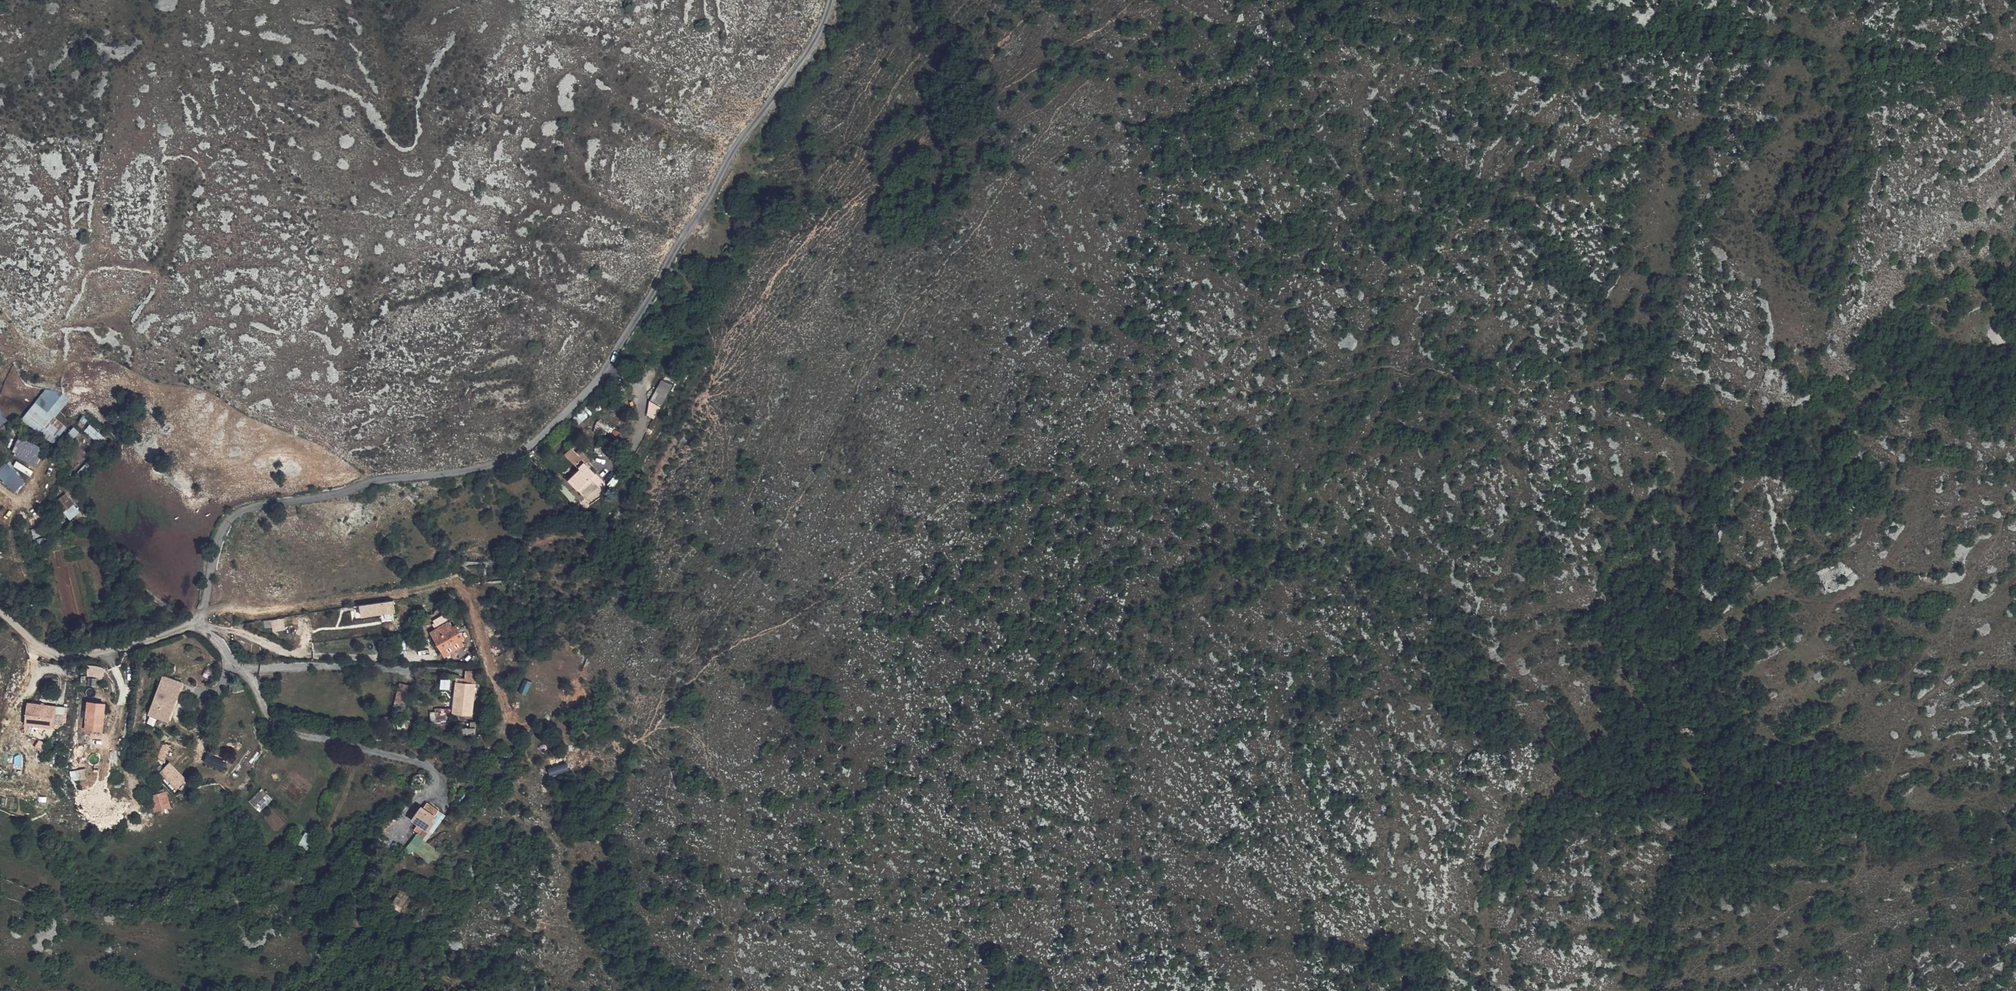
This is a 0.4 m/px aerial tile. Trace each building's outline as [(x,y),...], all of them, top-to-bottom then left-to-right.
[(651,397),(662,402),(672,380),(661,375),(651,397)] [(64,426),(54,419),(68,400),(48,385),(21,419),(52,442),(64,426)] [(649,402),(646,416),(655,418),(658,405),(649,402)] [(18,437),(10,453),(34,465),(42,448),(18,437)] [(588,464),(580,456),(573,449),(568,455),(582,470),(588,464)] [(584,452),(580,456),(588,464),(592,460),(584,452)] [(0,467),(0,479),(15,492),(25,481),(5,462),(0,467)] [(597,466),(595,470),(607,476),(610,471),(597,466)] [(582,470),(571,480),(580,490),(592,480),(582,470)] [(592,477),(610,487),(613,479),(607,476),(595,470),(592,477)] [(70,520),(81,510),(64,493),(53,503),(70,520)] [(451,590),(440,593),(442,606),(453,601),(451,590)] [(362,615),(394,611),(392,600),(360,603),(362,615)] [(430,618),(435,626),(429,629),(440,647),(459,637),(463,635),(455,622),(452,624),(449,618),(448,618),(443,610),(430,618)] [(459,637),(440,647),(443,653),(462,642),(459,637)] [(98,676),(99,668),(90,666),(89,675),(98,676)] [(157,694),(176,703),(182,682),(162,677),(157,694)] [(442,681),(440,689),(448,690),(449,682),(442,681)] [(456,717),(473,717),(474,684),(456,684),(456,717)] [(151,717),(170,722),(176,703),(157,694),(151,717)] [(411,715),(411,700),(399,700),(399,718),(411,715)] [(103,705),(88,703),(86,721),(101,722),(103,705)] [(65,722),(66,708),(27,704),(24,726),(52,728),(58,727),(61,721),(65,722)] [(446,710),(430,710),(430,722),(447,721),(446,710)] [(411,715),(399,718),(399,725),(410,723),(411,715)] [(101,722),(86,721),(86,729),(101,731),(101,722)] [(211,754),(206,760),(220,771),(225,765),(211,754)] [(158,772),(175,791),(187,781),(169,762),(158,772)] [(566,763),(547,768),(549,777),(568,771),(566,763)] [(70,781),(85,779),(84,769),(70,771),(70,781)] [(259,813),(272,799),(261,788),(248,802),(259,813)] [(167,791),(151,794),(154,812),(170,809),(167,791)] [(440,843),(444,816),(430,814),(429,820),(425,819),(423,835),(430,836),(429,842),(440,843)] [(304,834),(300,846),(306,848),(310,836),(304,834)] [(399,909),(407,898),(400,892),(391,903),(399,909)]
